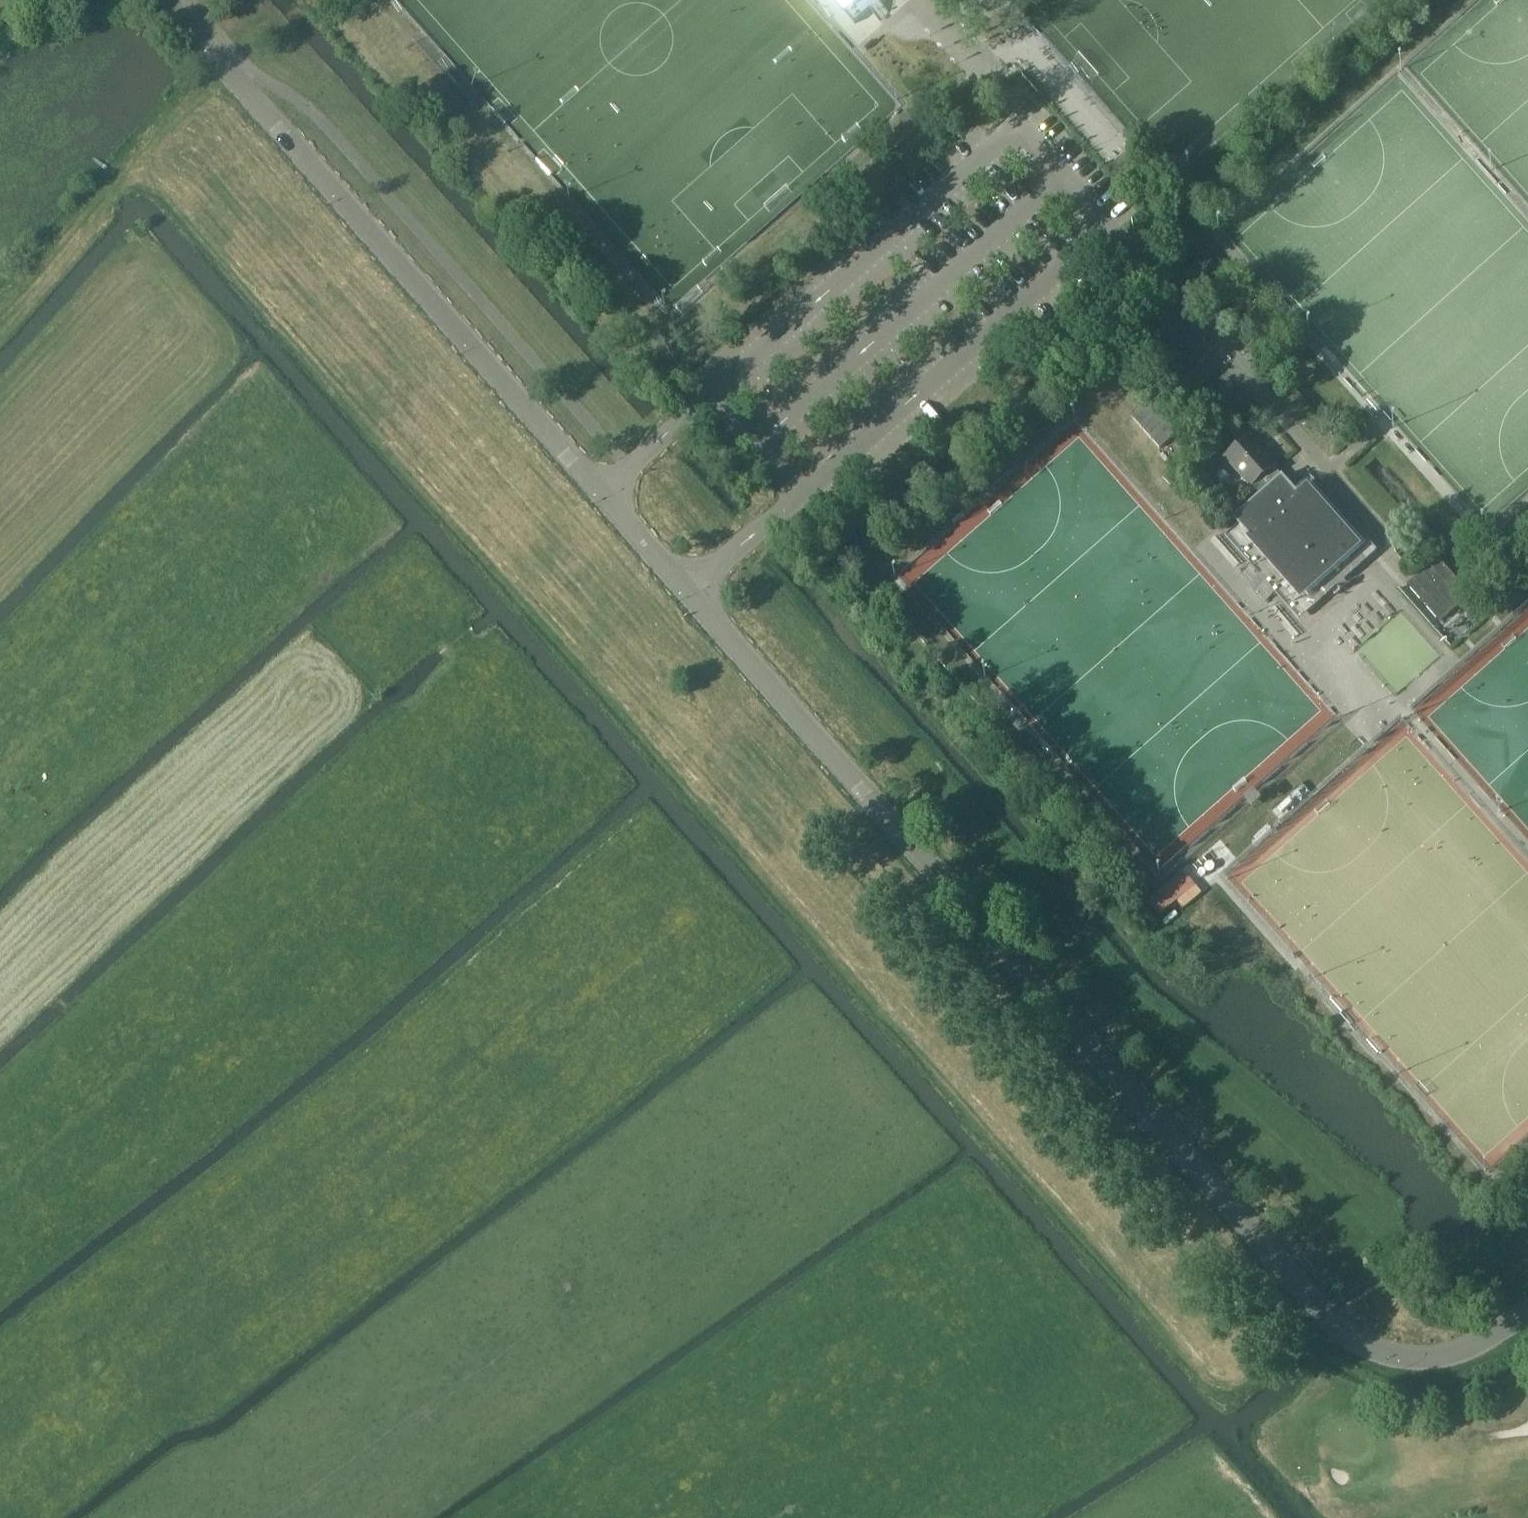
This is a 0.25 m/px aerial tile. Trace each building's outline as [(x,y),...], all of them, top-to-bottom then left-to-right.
[(855,24),(882,0),(834,0),(855,24)] [(1153,399),(1132,417),(1142,427),(1162,409),(1153,399)] [(1162,409),(1142,427),(1151,438),(1171,420),(1162,409)] [(1221,411),(1212,419),(1216,423),(1219,426),(1228,419),(1225,416),(1221,411)] [(1171,420),(1151,438),(1160,448),(1181,430),(1171,420)] [(1250,435),(1225,457),(1251,485),(1252,484),(1262,495),(1283,476),(1276,469),(1273,465),(1275,464),(1250,435)] [(1262,495),(1235,519),(1243,528),(1251,538),(1301,594),(1357,545),(1308,490),(1300,496),(1288,482),(1283,477),(1283,476),(1262,495)] [(1442,621),(1474,593),(1441,557),(1409,584),(1442,621)]
